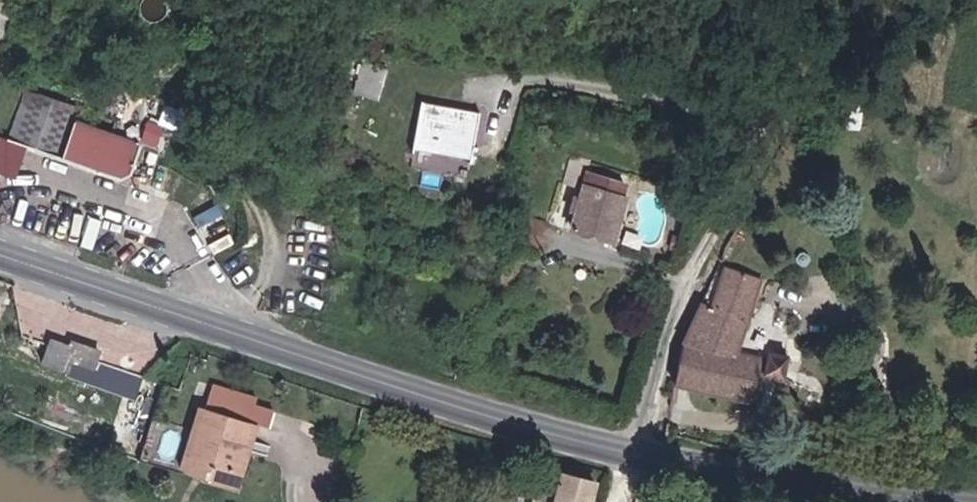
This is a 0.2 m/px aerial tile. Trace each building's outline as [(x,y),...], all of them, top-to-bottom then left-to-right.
[(388,57),(360,51),(354,81),(382,87),(388,57)] [(422,91),(415,135),(475,145),(482,101),(422,91)] [(79,107),(34,92),(18,141),(35,146),(132,178),(145,138),(76,116),(79,107)] [(27,170),(35,146),(18,141),(15,139),(7,164),(27,170)] [(584,228),(626,241),(638,194),(636,194),(639,183),(597,170),(590,196),(583,194),(581,205),(588,207),(584,228)] [(709,302),(696,337),(690,384),(771,403),(778,375),(793,378),(799,355),(776,349),(775,355),(752,349),(773,274),(734,265),(724,306),(709,302)] [(64,332),(52,360),(100,379),(111,351),(64,332)] [(216,408),(206,406),(190,470),(252,486),(268,425),(260,423),(267,398),(222,386),(216,408)] [(566,501),(602,501),(608,481),(579,472),(577,475),(557,469),(549,496),(567,501),(566,501)]
